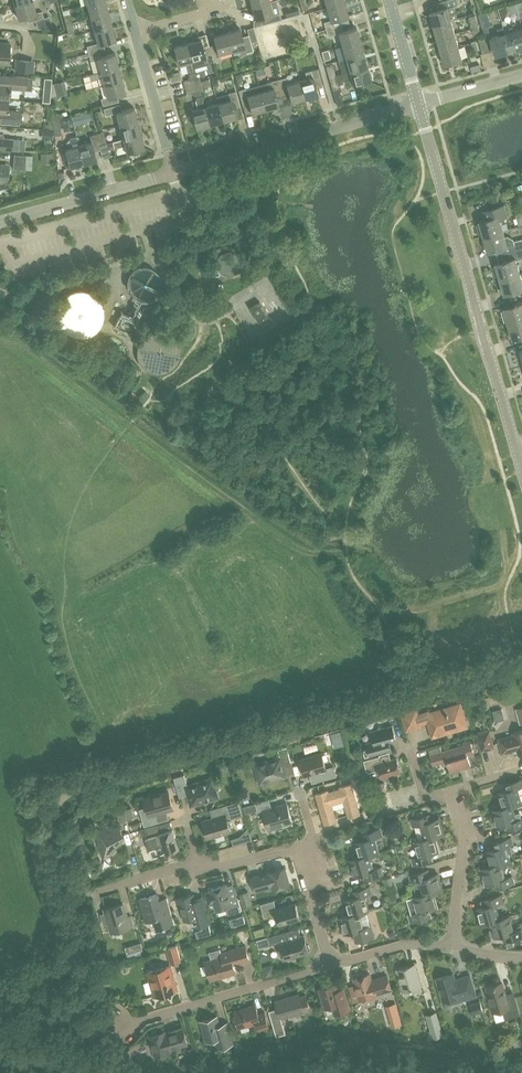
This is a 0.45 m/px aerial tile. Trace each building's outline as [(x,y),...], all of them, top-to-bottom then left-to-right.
[(42,11),(36,13),(33,0),(15,5),(18,19),(26,16),(28,23),(44,18),(42,11)] [(108,13),(105,0),(101,0),(87,4),(91,17),(108,13)] [(270,0),(252,5),(256,19),(264,16),(266,23),(282,18),(280,11),(277,0),(271,0),(270,0)] [(309,8),(306,0),(301,0),(300,0),(302,9),(309,8)] [(452,19),(449,6),(459,3),(458,0),(446,0),(441,1),(443,8),(430,11),(434,25),(452,19)] [(326,28),(341,24),(340,17),(348,15),(344,2),(326,7),(330,20),(324,22),(326,28)] [(66,24),(72,22),(70,14),(69,10),(63,12),(64,15),(66,24)] [(317,10),(310,11),(313,21),(320,19),(317,10)] [(482,25),(483,27),(492,25),(488,11),(478,13),(481,23),(482,25)] [(208,12),(189,18),(191,25),(210,19),(208,12)] [(94,29),(112,25),(108,13),(91,17),(94,29)] [(481,23),(478,24),(475,15),(469,17),(472,28),(482,25),(481,23)] [(438,37),(456,32),(452,19),(434,25),(438,37)] [(68,32),(75,31),(72,22),(66,24),(68,32)] [(342,45),(360,40),(356,26),(343,30),(341,24),(326,28),(328,35),(338,32),(342,45)] [(89,52),(104,48),(102,41),(115,38),(112,25),(94,29),(98,43),(87,45),(89,52)] [(479,28),(483,27),(482,25),(472,28),(474,34),(480,32),(479,28)] [(227,31),(232,49),(239,47),(241,53),(246,52),(253,50),(251,42),(249,34),(242,36),(240,27),(227,31)] [(508,42),(506,33),(505,33),(504,27),(497,29),(498,35),(491,37),(496,54),(517,48),(515,41),(508,42)] [(517,48),(521,47),(521,28),(506,33),(508,42),(515,41),(517,48)] [(219,53),(232,49),(227,31),(214,34),(216,43),(210,44),(214,61),(221,59),(219,53)] [(441,50),(460,45),(456,32),(438,37),(441,50)] [(483,53),(489,51),(485,35),(478,38),(483,53)] [(210,44),(203,46),(201,38),(187,41),(192,60),(194,68),(207,64),(207,63),(214,61),(210,44)] [(336,52),(339,60),(364,53),(360,40),(342,45),(339,46),(336,52)] [(194,68),(192,60),(187,41),(174,45),(179,64),(185,62),(188,73),(195,71),(194,68)] [(10,42),(0,42),(0,63),(9,64),(10,42)] [(445,64),(463,58),(460,45),(441,50),(445,64)] [(100,70),(118,65),(114,52),(106,54),(104,48),(89,52),(89,55),(91,59),(97,58),(100,70)] [(324,59),(331,58),(328,49),(322,51),(324,59)] [(368,66),(364,53),(339,60),(342,73),(368,66)] [(15,59),(15,70),(27,71),(28,60),(15,59)] [(478,74),(487,71),(484,63),(475,66),(478,74)] [(329,77),(335,75),(332,64),(326,66),(329,77)] [(103,83),(122,78),(118,65),(100,70),(100,71),(90,74),(91,80),(102,77),(103,83)] [(333,90),(339,88),(338,84),(343,83),(343,81),(351,78),(353,85),(371,79),(368,66),(342,73),(335,75),(329,77),(333,90)] [(300,79),(305,98),(318,94),(315,86),(322,84),(318,68),(311,70),(312,76),(300,79)] [(9,99),(10,89),(31,91),(32,77),(29,77),(26,77),(0,75),(0,98),(9,99)] [(201,82),(200,81),(199,76),(183,80),(185,87),(201,82)] [(305,98),(300,79),(287,83),(285,77),(278,78),(283,94),(289,93),(292,101),(305,98)] [(122,78),(103,83),(107,96),(101,98),(103,105),(119,100),(117,94),(125,92),(122,78)] [(200,81),(201,82),(202,87),(210,85),(209,78),(200,81)] [(276,96),(283,94),(278,78),(259,84),(265,108),(278,105),(276,96)] [(203,89),(202,87),(201,82),(185,87),(187,93),(203,89)] [(252,112),(265,108),(259,84),(239,89),(243,105),(250,103),(252,112)] [(218,102),(223,120),(236,117),(234,108),(240,106),(235,90),(228,92),(229,93),(216,96),(218,102)] [(350,93),(352,101),(359,99),(357,91),(350,93)] [(210,124),(205,105),(202,95),(197,96),(195,99),(197,107),(191,109),(196,127),(210,124)] [(9,99),(0,98),(0,123),(19,124),(19,114),(8,113),(9,99)] [(210,124),(223,120),(218,102),(205,105),(210,124)] [(119,125),(138,120),(134,107),(122,110),(120,104),(104,108),(106,115),(116,112),(119,125)] [(75,124),(88,121),(86,112),(73,116),(75,124)] [(123,138),(141,133),(138,120),(119,125),(123,138)] [(99,141),(106,139),(104,130),(97,132),(99,141)] [(101,149),(99,141),(97,132),(90,134),(91,141),(78,144),(83,163),(96,159),(94,151),(101,149)] [(12,149),(12,148),(18,149),(19,140),(13,140),(13,138),(5,138),(5,137),(5,136),(4,135),(3,134),(2,133),(1,133),(0,133),(0,148),(12,149)] [(123,138),(112,141),(114,148),(125,145),(127,152),(145,147),(141,133),(123,138)] [(101,149),(103,157),(110,155),(106,139),(99,141),(101,149)] [(70,166),(83,163),(78,144),(65,147),(70,166)] [(40,162),(55,162),(54,152),(40,153),(40,162)] [(25,169),(26,155),(14,154),(13,168),(25,169)] [(128,154),(119,157),(120,164),(130,161),(128,154)] [(8,179),(9,164),(0,163),(0,180),(8,180),(8,179)] [(198,194),(193,195),(196,208),(201,206),(198,194)] [(479,220),(484,236),(503,230),(501,224),(503,223),(506,219),(505,217),(509,216),(505,203),(481,210),(484,219),(479,220)] [(521,249),(521,239),(514,241),(514,238),(508,235),(505,236),(503,230),(484,236),(488,251),(510,245),(512,252),(521,249)] [(521,272),(517,260),(521,258),(521,249),(512,252),(514,259),(496,263),(500,278),(521,272)] [(200,286),(203,286),(234,276),(239,272),(241,266),(241,263),(240,260),(239,257),(236,255),(234,253),(231,253),(228,252),(225,253),(222,254),(220,256),(218,258),(217,261),(207,264),(204,263),(201,262),(198,262),(195,263),(192,265),(190,267),(189,271),(188,275),(188,277),(189,279),(190,281),(192,283),(194,285),(197,286),(200,286)] [(521,272),(500,278),(504,294),(521,289),(521,277),(521,272)] [(81,335),(85,335),(88,334),(92,332),(95,330),(98,327),(100,324),(102,321),(103,317),(103,313),(103,309),(102,306),(101,305),(100,302),(98,299),(95,296),(92,294),(88,292),(85,291),(81,291),(77,291),(74,292),(73,292),(70,294),(67,296),(64,299),(62,302),(60,306),(59,309),(59,313),(59,317),(60,321),(62,324),(64,327),(67,330),(70,332),(73,334),(77,335),(81,335)] [(258,321),(268,316),(259,300),(249,306),(258,321)] [(504,308),(508,323),(521,319),(521,303),(504,308)] [(113,326),(129,333),(136,318),(121,311),(113,326)] [(508,323),(512,339),(521,336),(521,319),(508,323)] [(159,374),(163,374),(166,373),(170,371),(173,369),(176,366),(178,363),(180,360),(181,356),(181,352),(181,348),(180,345),(178,341),(176,338),(173,335),(170,333),(166,332),(163,331),(159,330),(155,331),(151,332),(148,333),(145,335),(143,338),(142,338),(140,341),(138,345),(137,348),(137,352),(137,356),(138,360),(140,363),(142,366),(145,369),(148,371),(151,373),(152,373),(155,374),(159,374)] [(145,390),(137,400),(142,404),(150,394),(145,390)] [(468,726),(460,703),(431,712),(430,709),(419,712),(417,707),(400,712),(406,732),(423,727),(422,724),(428,722),(433,737),(468,726)] [(495,721),(505,719),(502,708),(493,710),(495,721)] [(384,727),(379,724),(373,736),(374,740),(366,743),(368,747),(365,748),(364,751),(365,757),(369,755),(369,756),(392,750),(390,741),(396,739),(392,725),(384,727)] [(482,751),(495,747),(490,729),(476,733),(482,751)] [(521,753),(521,730),(513,733),(513,734),(499,738),(503,752),(513,750),(516,751),(518,751),(519,754),(521,753)] [(474,753),(470,739),(464,741),(465,744),(442,751),(441,745),(429,749),(431,754),(433,764),(447,760),(450,772),(471,766),(468,755),(474,753)] [(260,783),(287,776),(286,774),(294,771),(287,746),(278,748),(280,756),(255,763),(260,783)] [(360,750),(354,753),(357,760),(364,757),(360,750)] [(326,768),(322,752),(300,758),(305,775),(310,773),(312,783),(337,776),(334,766),(326,768)] [(382,762),(380,755),(364,760),(367,772),(379,769),(381,777),(382,777),(387,782),(394,780),(396,773),(400,771),(397,758),(382,762)] [(176,786),(187,783),(185,774),(174,777),(176,786)] [(362,792),(368,791),(365,781),(364,776),(358,778),(362,792)] [(185,785),(188,794),(191,805),(219,797),(213,777),(185,785)] [(512,805),(521,802),(518,788),(521,786),(521,778),(504,783),(505,790),(498,792),(502,807),(512,804),(512,805)] [(325,824),(337,820),(332,804),(344,801),(348,817),(360,813),(351,782),(339,786),(340,788),(329,791),(328,789),(316,793),(325,824)] [(377,793),(386,790),(384,783),(375,785),(377,793)] [(145,825),(169,818),(167,810),(174,808),(169,790),(144,798),(147,806),(140,808),(145,825)] [(95,809),(107,805),(105,798),(93,802),(95,809)] [(272,807),(269,798),(255,802),(258,811),(263,810),(269,829),(283,825),(283,826),(293,823),(287,802),(272,807)] [(208,838),(231,831),(228,819),(244,814),(240,800),(210,809),(212,817),(203,820),(208,838)] [(512,805),(512,804),(502,807),(493,809),(497,826),(505,823),(507,830),(521,826),(521,817),(516,819),(512,805)] [(120,823),(127,821),(123,807),(116,809),(120,823)] [(435,836),(445,833),(440,817),(432,820),(430,813),(410,818),(412,826),(421,824),(425,838),(435,836)] [(142,836),(172,827),(170,821),(140,829),(142,836)] [(113,855),(123,845),(118,830),(105,827),(94,838),(98,852),(113,855)] [(369,854),(370,855),(379,852),(375,837),(383,835),(381,827),(361,832),(363,839),(355,841),(359,856),(360,857),(369,854)] [(179,849),(173,830),(160,833),(160,835),(146,839),(149,850),(163,845),(166,853),(179,849)] [(439,851),(435,836),(425,838),(415,840),(419,855),(411,858),(413,866),(433,860),(431,853),(439,851)] [(501,863),(501,864),(510,861),(506,846),(514,844),(512,836),(492,841),(494,848),(486,850),(491,865),(491,866),(501,863)] [(374,868),(370,855),(369,854),(360,857),(359,856),(350,859),(355,875),(362,873),(364,880),(384,874),(382,866),(374,868)] [(505,877),(501,864),(501,863),(491,866),(491,865),(481,868),(486,884),(493,882),(495,889),(515,883),(513,875),(505,877)] [(290,884),(285,867),(269,872),(261,874),(260,873),(250,876),(255,892),(273,887),(274,889),(290,884)] [(433,891),(433,892),(443,889),(438,873),(430,875),(429,868),(409,874),(411,882),(419,880),(420,882),(413,884),(417,895),(423,893),(423,894),(433,891)] [(384,878),(386,887),(393,885),(391,877),(384,878)] [(229,895),(226,884),(211,888),(211,890),(205,892),(208,904),(215,902),(217,909),(226,907),(228,914),(242,910),(237,892),(229,895)] [(365,910),(365,911),(369,910),(365,895),(373,893),(373,892),(376,891),(374,884),(371,885),(351,890),(353,897),(345,899),(349,914),(350,915),(365,910)] [(438,907),(433,892),(433,891),(423,894),(423,893),(417,895),(414,896),(414,897),(407,898),(411,913),(407,914),(410,923),(432,917),(430,909),(438,907)] [(390,903),(397,902),(395,892),(388,894),(390,903)] [(161,899),(159,893),(157,894),(157,893),(140,898),(146,921),(154,919),(157,930),(175,925),(167,897),(161,899)] [(196,899),(194,893),(178,898),(178,897),(175,898),(175,900),(179,899),(185,920),(192,918),(194,925),(199,923),(200,926),(209,923),(209,920),(210,920),(203,896),(196,899)] [(500,918),(497,904),(505,901),(503,893),(483,899),(484,906),(477,908),(481,924),(491,922),(491,921),(500,918)] [(276,908),(274,900),(261,903),(265,917),(278,914),(280,923),(300,918),(296,902),(276,908)] [(110,925),(112,932),(134,925),(131,915),(127,916),(124,903),(105,908),(107,913),(102,914),(106,926),(110,925)] [(369,925),(365,911),(365,910),(350,915),(349,914),(340,917),(344,933),(352,931),(355,942),(375,936),(372,924),(369,925)] [(491,922),(493,929),(489,930),(491,936),(493,937),(495,936),(495,937),(503,934),(505,941),(521,936),(521,928),(514,930),(510,915),(500,918),(491,921),(491,922)] [(262,938),(271,935),(268,927),(260,930),(262,938)] [(288,939),(286,931),(268,936),(270,945),(279,942),(283,959),(309,952),(305,935),(288,939)] [(171,964),(182,961),(177,945),(166,947),(171,964)] [(211,979),(236,972),(234,964),(250,960),(246,945),(221,952),(222,956),(206,961),(211,979)] [(403,990),(422,985),(415,963),(397,969),(403,990)] [(178,989),(171,965),(149,971),(151,980),(153,980),(157,995),(178,989)] [(372,978),(370,973),(354,977),(360,999),(376,995),(376,994),(393,990),(388,974),(372,978)] [(455,979),(453,973),(437,978),(445,1004),(476,995),(470,975),(455,979)] [(506,993),(503,981),(487,986),(491,1001),(490,1002),(493,1012),(502,1009),(505,1019),(521,1014),(514,991),(506,993)] [(337,989),(336,983),(320,987),(325,1007),(331,1005),(334,1014),(351,1009),(345,987),(337,989)] [(312,1009),(307,993),(300,995),(299,993),(276,1000),(278,1007),(269,1010),(277,1035),(286,1033),(281,1018),(312,1009)] [(473,1014),(483,1011),(481,1000),(470,1003),(473,1014)] [(259,1013),(256,1004),(235,1010),(240,1027),(256,1022),(259,1030),(270,1027),(265,1011),(259,1013)] [(430,1039),(444,1035),(437,1011),(426,1014),(431,1030),(428,1031),(430,1039)] [(220,1023),(217,1015),(201,1020),(207,1040),(215,1038),(217,1048),(235,1043),(228,1021),(220,1023)] [(188,1044),(184,1028),(166,1033),(165,1030),(149,1035),(155,1056),(171,1051),(170,1049),(188,1044)] [(360,1034),(351,1036),(353,1045),(363,1043),(360,1034)] [(191,1066),(198,1064),(193,1046),(186,1049),(191,1066)]
